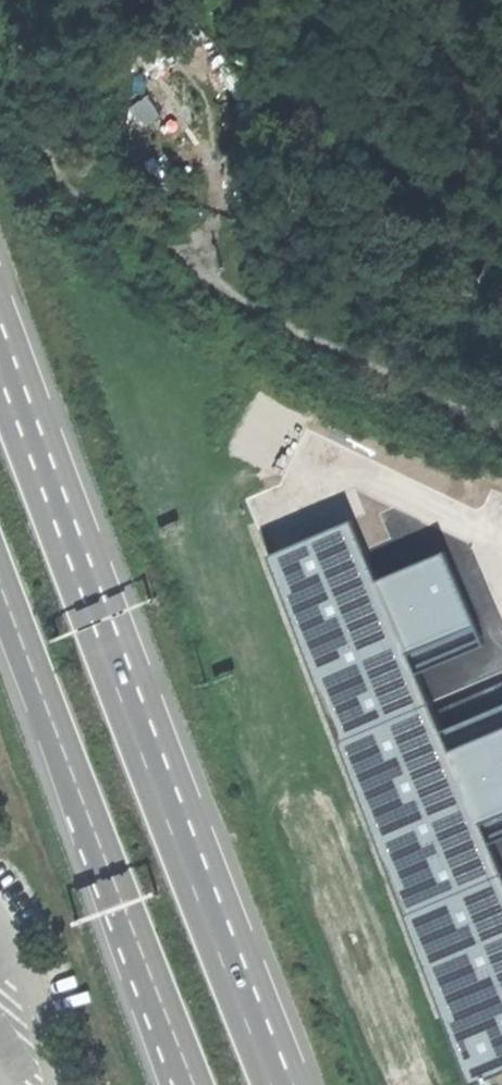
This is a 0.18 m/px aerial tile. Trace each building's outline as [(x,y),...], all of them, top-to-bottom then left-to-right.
[(144,134),(193,103),(175,76),(127,107),(144,134)]
